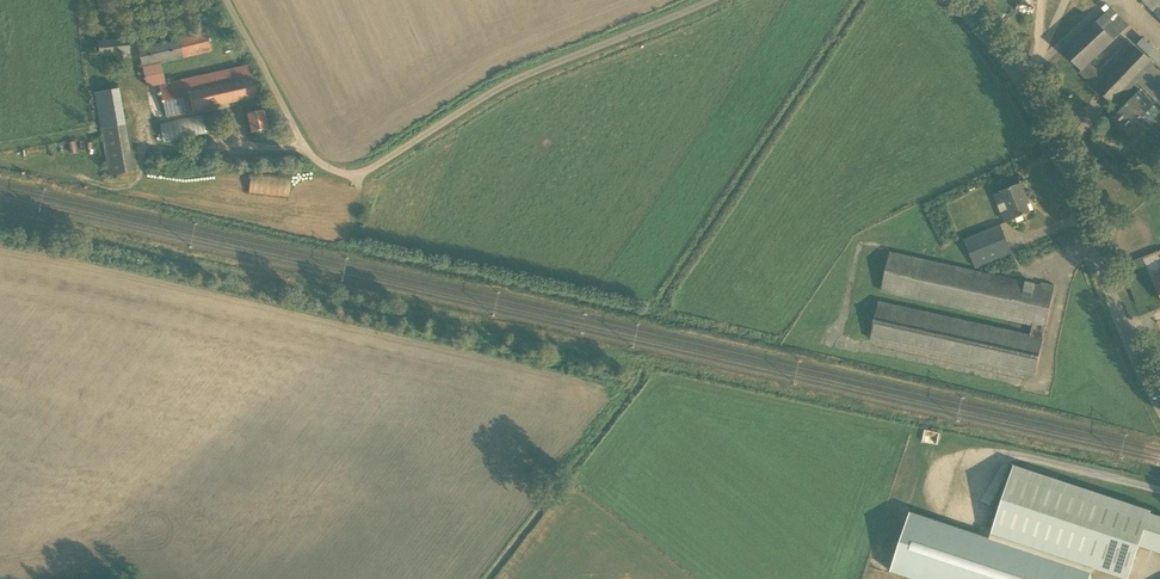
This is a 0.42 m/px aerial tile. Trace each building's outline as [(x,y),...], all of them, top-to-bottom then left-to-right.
[(1155,11),(1155,12),(1159,18),(1159,7),(1159,8),(1158,6),(1159,4),(1159,0),(1145,0),(1155,11)] [(1090,63),(1129,25),(1112,6),(1063,52),(1082,70),(1080,72),(1112,103),(1114,101),(1123,109),(1114,119),(1135,139),(1149,123),(1159,113),(1159,110),(1152,103),(1153,102),(1139,89),(1132,97),(1122,88),(1126,84),(1129,86),(1153,62),(1129,38),(1099,70),(1090,63)] [(143,67),(184,58),(212,51),(207,31),(180,38),(138,48),(143,67)] [(100,56),(130,53),(130,37),(99,40),(100,56)] [(258,111),(254,97),(258,96),(251,64),(159,86),(166,117),(244,99),(252,133),(268,129),(264,110),(258,111)] [(109,176),(134,172),(126,124),(119,88),(94,92),(101,129),(109,176)] [(165,143),(206,135),(202,115),(160,123),(165,143)] [(248,193),(289,194),(289,177),(248,176),(248,193)] [(1013,219),(1030,213),(1024,199),(1027,198),(1021,183),(993,194),(1005,223),(1013,219)] [(1001,224),(996,226),(994,221),(988,224),(990,229),(964,239),(975,267),(1012,252),(1001,224)] [(870,339),(1035,376),(1043,338),(1045,326),(1046,327),(1054,289),(1055,285),(1043,283),(1042,285),(890,251),(882,289),(1034,322),(1032,334),(879,300),(870,339)] [(1013,465),(991,534),(1126,578),(1127,578),(1138,545),(1159,553),(1159,516),(1149,513),(1150,511),(1013,465)] [(891,572),(912,578),(1089,578),(1091,573),(990,539),(910,513),(891,572)]
